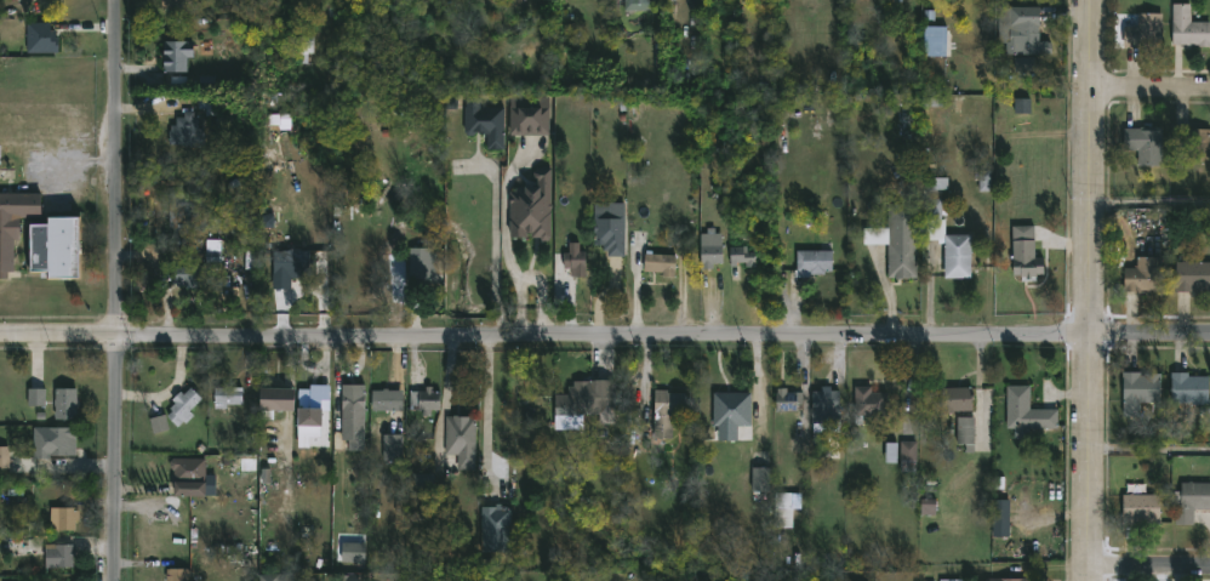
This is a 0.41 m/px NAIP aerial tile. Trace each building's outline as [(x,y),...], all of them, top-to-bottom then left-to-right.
[(162,8),(162,0),(193,0),(194,5),(162,8)] [(626,10),(625,0),(656,0),(656,10),(626,10)] [(1189,22),(1209,22),(1209,45),(1171,45),(1171,4),(1189,4),(1189,22)] [(1040,24),(1040,42),(1052,42),(1052,53),(1008,53),(1008,41),(1010,41),(1010,7),(1040,7),(1040,24)] [(1125,47),(1123,47),(1121,27),(1136,27),(1136,13),(1160,13),(1160,46),(1125,47)] [(51,23),(51,29),(56,29),(56,36),(58,36),(59,52),(27,53),(27,22),(51,23)] [(184,73),(165,73),(166,41),(195,41),(195,57),(189,57),(189,73),(184,73)] [(480,97),(480,107),(504,107),(504,149),(489,149),(489,135),(480,135),(480,131),(478,131),(473,136),(469,136),(466,131),(468,97),(480,97)] [(519,135),(512,135),(510,97),(550,97),(550,135),(519,135)] [(206,119),(206,146),(170,144),(170,131),(172,131),(172,125),(177,125),(177,118),(186,118),(186,112),(195,112),(195,116),(206,119)] [(1199,126),(1199,129),(1209,129),(1209,160),(1185,160),(1185,147),(1176,147),(1176,126),(1199,126)] [(1158,130),(1158,165),(1134,165),(1134,150),(1120,150),(1120,129),(1158,127),(1158,130)] [(552,180),(550,240),(546,241),(542,238),(536,237),(536,234),(526,234),(525,238),(510,237),(510,192),(514,180),(518,175),(525,175),(531,181),(535,181),(535,172),(540,167),(552,169),(552,180)] [(942,189),(942,199),(944,199),(944,218),(947,218),(947,235),(929,235),(929,189),(926,189),(928,177),(951,178),(951,189),(942,189)] [(7,278),(0,277),(0,193),(6,193),(6,188),(12,188),(12,193),(44,194),(44,211),(44,217),(23,217),(22,218),(22,241),(16,241),(15,270),(8,269),(7,278)] [(188,193),(188,198),(206,198),(205,229),(173,230),(173,228),(170,228),(170,193),(188,193)] [(626,240),(624,256),(609,256),(609,251),(604,251),(604,245),(598,245),(598,240),(594,240),(595,203),(626,203),(626,240)] [(904,204),(904,226),(918,226),(919,277),(890,277),(889,204),(904,204)] [(84,274),(53,274),(53,268),(34,267),(34,227),(52,226),(52,220),(84,220),(84,274)] [(1032,240),(1033,256),(1040,256),(1041,273),(1034,273),(1034,277),(1029,277),(1029,279),(1023,279),(1023,277),(1017,277),(1017,275),(1010,275),(1010,224),(1032,224),(1032,240)] [(972,278),(946,278),(946,235),(972,235),(972,278)] [(714,241),(714,245),(723,244),(723,263),(712,264),(712,269),(704,269),(704,264),(702,264),(701,245),(708,245),(708,241),(714,241)] [(587,245),(587,277),(571,277),(571,268),(564,268),(564,252),(569,252),(569,245),(587,245)] [(440,279),(411,279),(411,277),(406,275),(406,254),(412,254),(412,246),(441,246),(440,279)] [(312,251),(310,278),(290,277),(290,287),(275,287),(275,252),(292,251),(292,249),(312,251)] [(746,249),(731,249),(731,268),(755,268),(755,257),(746,257),(746,249)] [(816,274),(816,275),(800,275),(799,251),(834,251),(834,272),(816,274)] [(678,255),(677,278),(663,277),(664,273),(645,272),(645,254),(678,255)] [(1126,291),(1123,291),(1123,267),(1132,267),(1132,264),(1136,264),(1136,256),(1160,256),(1159,290),(1126,291)] [(1187,260),(1209,261),(1209,291),(1197,291),(1197,287),(1193,287),(1192,291),(1174,290),(1175,261),(1187,260)] [(205,264),(204,287),(184,287),(184,285),(177,284),(177,280),(172,280),(172,264),(205,264)] [(1138,371),(1138,374),(1143,374),(1143,372),(1159,372),(1160,401),(1138,401),(1138,415),(1121,415),(1121,371),(1138,371)] [(1208,375),(1206,404),(1168,400),(1169,371),(1187,371),(1187,375),(1208,375)] [(587,418),(557,417),(557,393),(570,393),(570,385),(575,385),(575,378),(617,380),(617,412),(589,412),(589,418),(587,418)] [(233,381),(233,386),(245,386),(245,404),(228,404),(228,408),(216,408),(216,387),(224,387),(224,381),(233,381)] [(331,385),(331,409),(326,409),(326,425),(299,423),(301,388),(310,388),(312,383),(331,385)] [(346,422),(343,422),(344,383),(369,383),(367,423),(346,422)] [(1028,385),(1028,408),(1056,408),(1056,428),(1004,427),(1005,385),(1028,385)] [(193,386),(204,398),(190,410),(195,415),(187,422),(184,420),(178,426),(167,415),(172,410),(170,408),(176,403),(172,399),(182,391),(184,393),(193,386)] [(299,387),(298,410),(263,409),(264,386),(299,387)] [(434,386),(434,389),(443,389),(441,409),(433,409),(433,414),(422,414),(422,409),(411,409),(411,391),(427,391),(427,386),(434,386)] [(833,386),(833,391),(841,389),(841,432),(815,432),(812,391),(823,391),(823,386),(833,386)] [(874,386),(874,391),(890,391),(890,416),(864,416),(864,420),(857,420),(857,386),(874,386)] [(975,387),(975,410),(944,412),(944,386),(975,387)] [(79,418),(57,418),(57,387),(79,388),(79,418)] [(389,387),(389,389),(405,388),(405,409),(373,409),(373,389),(389,387)] [(795,411),(780,411),(780,387),(789,387),(789,391),(805,391),(805,410),(795,411)] [(670,389),(670,392),(686,392),(686,412),(675,412),(675,439),(657,439),(657,389),(670,389)] [(28,391),(28,407),(45,407),(45,391),(28,391)] [(740,392),(740,394),(754,394),(754,425),(715,425),(715,392),(740,392)] [(461,414),(479,415),(478,468),(460,468),(461,454),(447,454),(449,415),(461,414)] [(977,416),(976,452),(968,452),(968,443),(958,443),(958,416),(977,416)] [(57,454),(50,454),(48,426),(76,426),(76,454),(57,454)] [(404,460),(384,460),(386,433),(404,433),(404,460)] [(918,460),(918,471),(903,471),(902,440),(919,440),(919,460),(918,460)] [(769,454),(769,467),(771,467),(771,490),(754,490),(757,454),(769,454)] [(207,458),(206,496),(175,496),(175,482),(172,482),(172,474),(175,473),(175,471),(171,467),(171,460),(173,457),(207,458)] [(1181,482),(1209,483),(1209,508),(1193,507),(1193,524),(1174,524),(1175,507),(1172,507),(1172,489),(1180,490),(1181,482)] [(1157,494),(1158,523),(1121,523),(1121,494),(1151,494),(1151,483),(1157,483),(1157,494)] [(794,518),(775,518),(775,492),(794,492),(794,518)] [(513,551),(483,551),(484,505),(497,505),(497,503),(504,503),(504,506),(514,507),(513,551)] [(76,506),(76,509),(80,509),(80,518),(78,518),(76,529),(51,529),(51,519),(42,519),(42,506),(76,506)] [(367,562),(343,560),(344,541),(367,542),(367,562)] [(73,543),(74,549),(76,549),(76,557),(74,557),(74,566),(45,566),(45,547),(55,546),(55,543),(73,543)] [(285,580),(261,580),(261,574),(290,573),(290,580),(285,580)]
